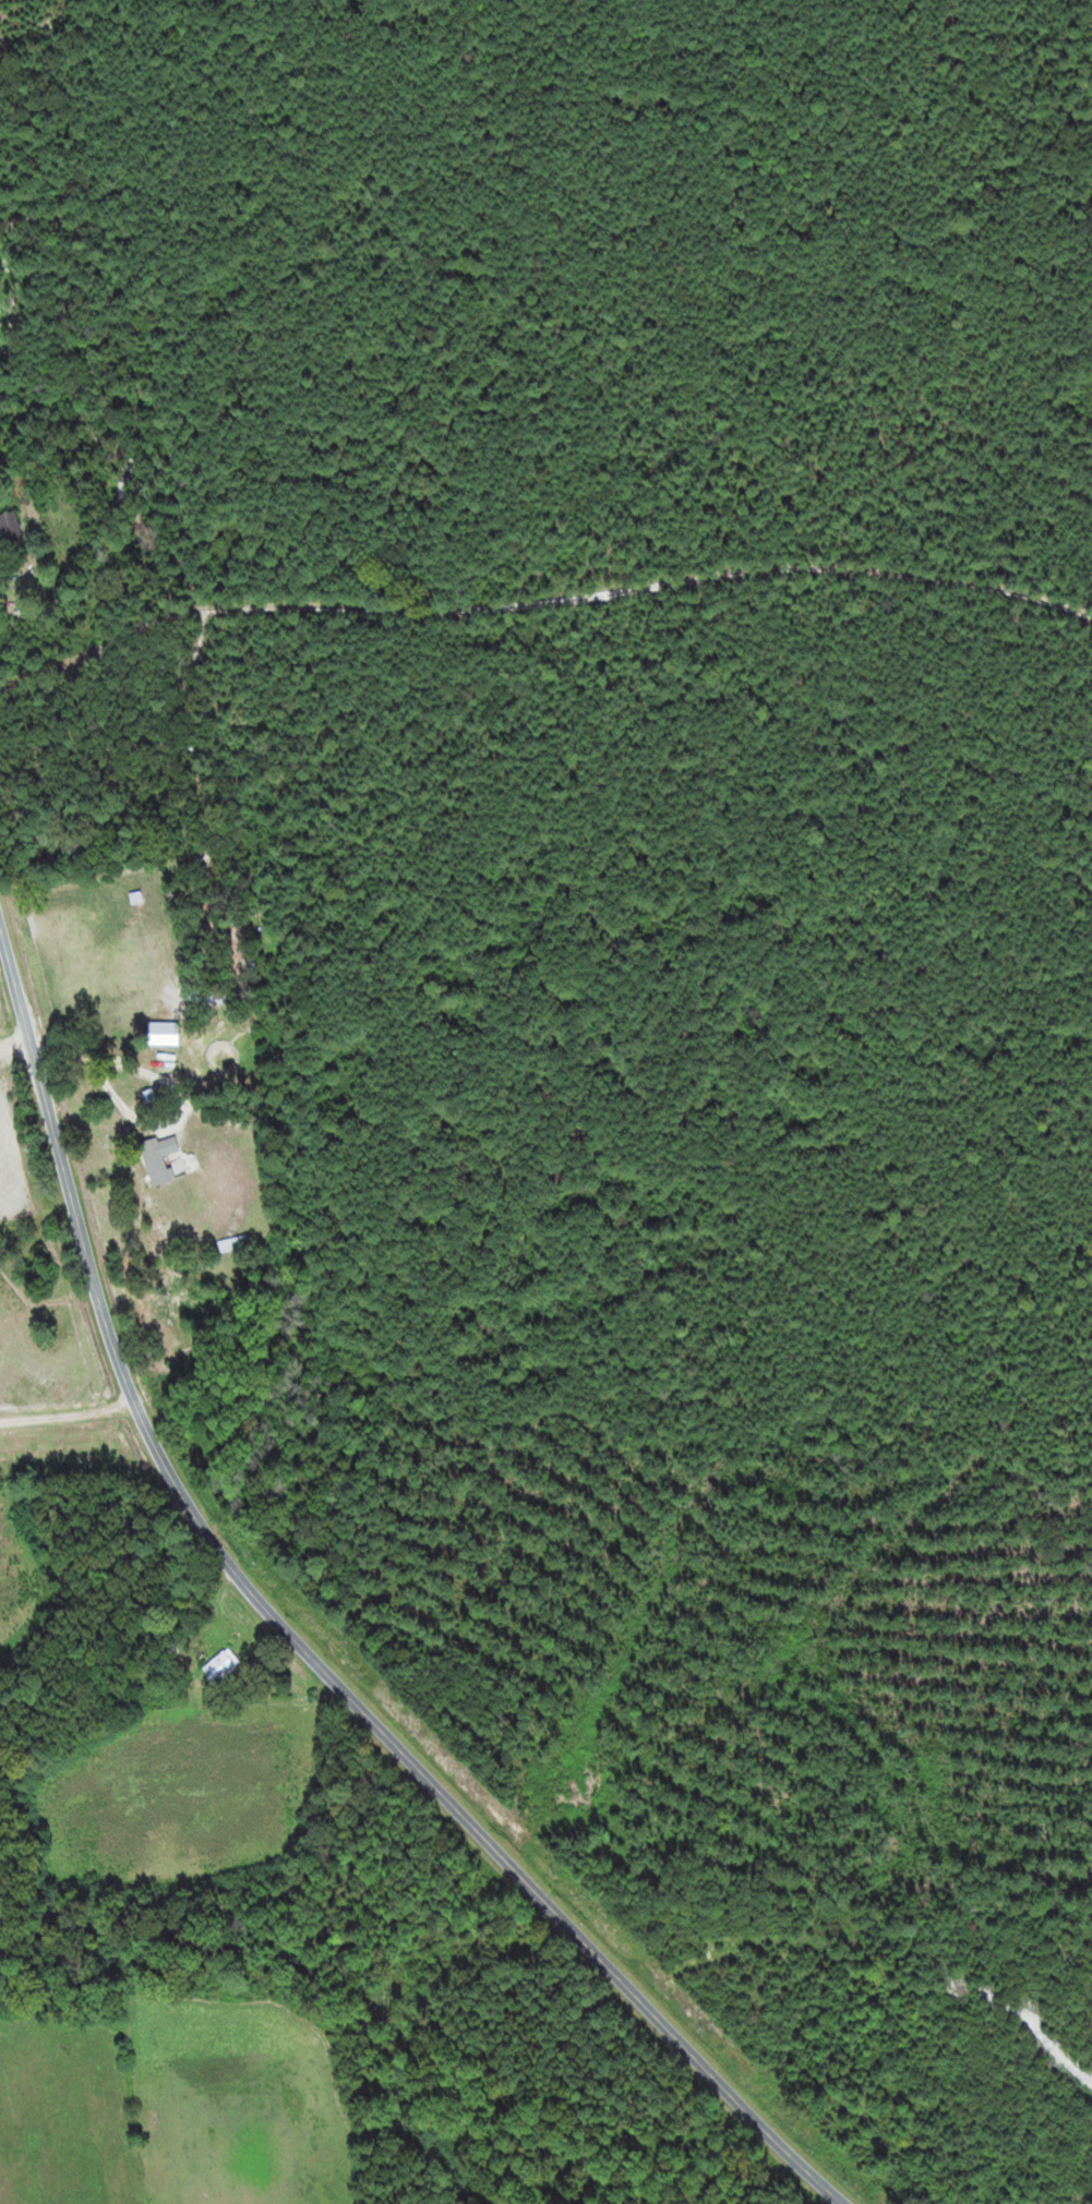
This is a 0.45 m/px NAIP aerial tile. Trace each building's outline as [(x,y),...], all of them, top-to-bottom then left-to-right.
[(1,515),(9,549),(30,544),(21,510),(1,515)] [(190,988),(190,1002),(232,1002),(232,988),(190,988)] [(155,1186),(179,1180),(173,1156),(186,1152),(182,1133),(144,1143),(155,1186)] [(222,1686),(246,1664),(231,1647),(207,1670),(222,1686)]
